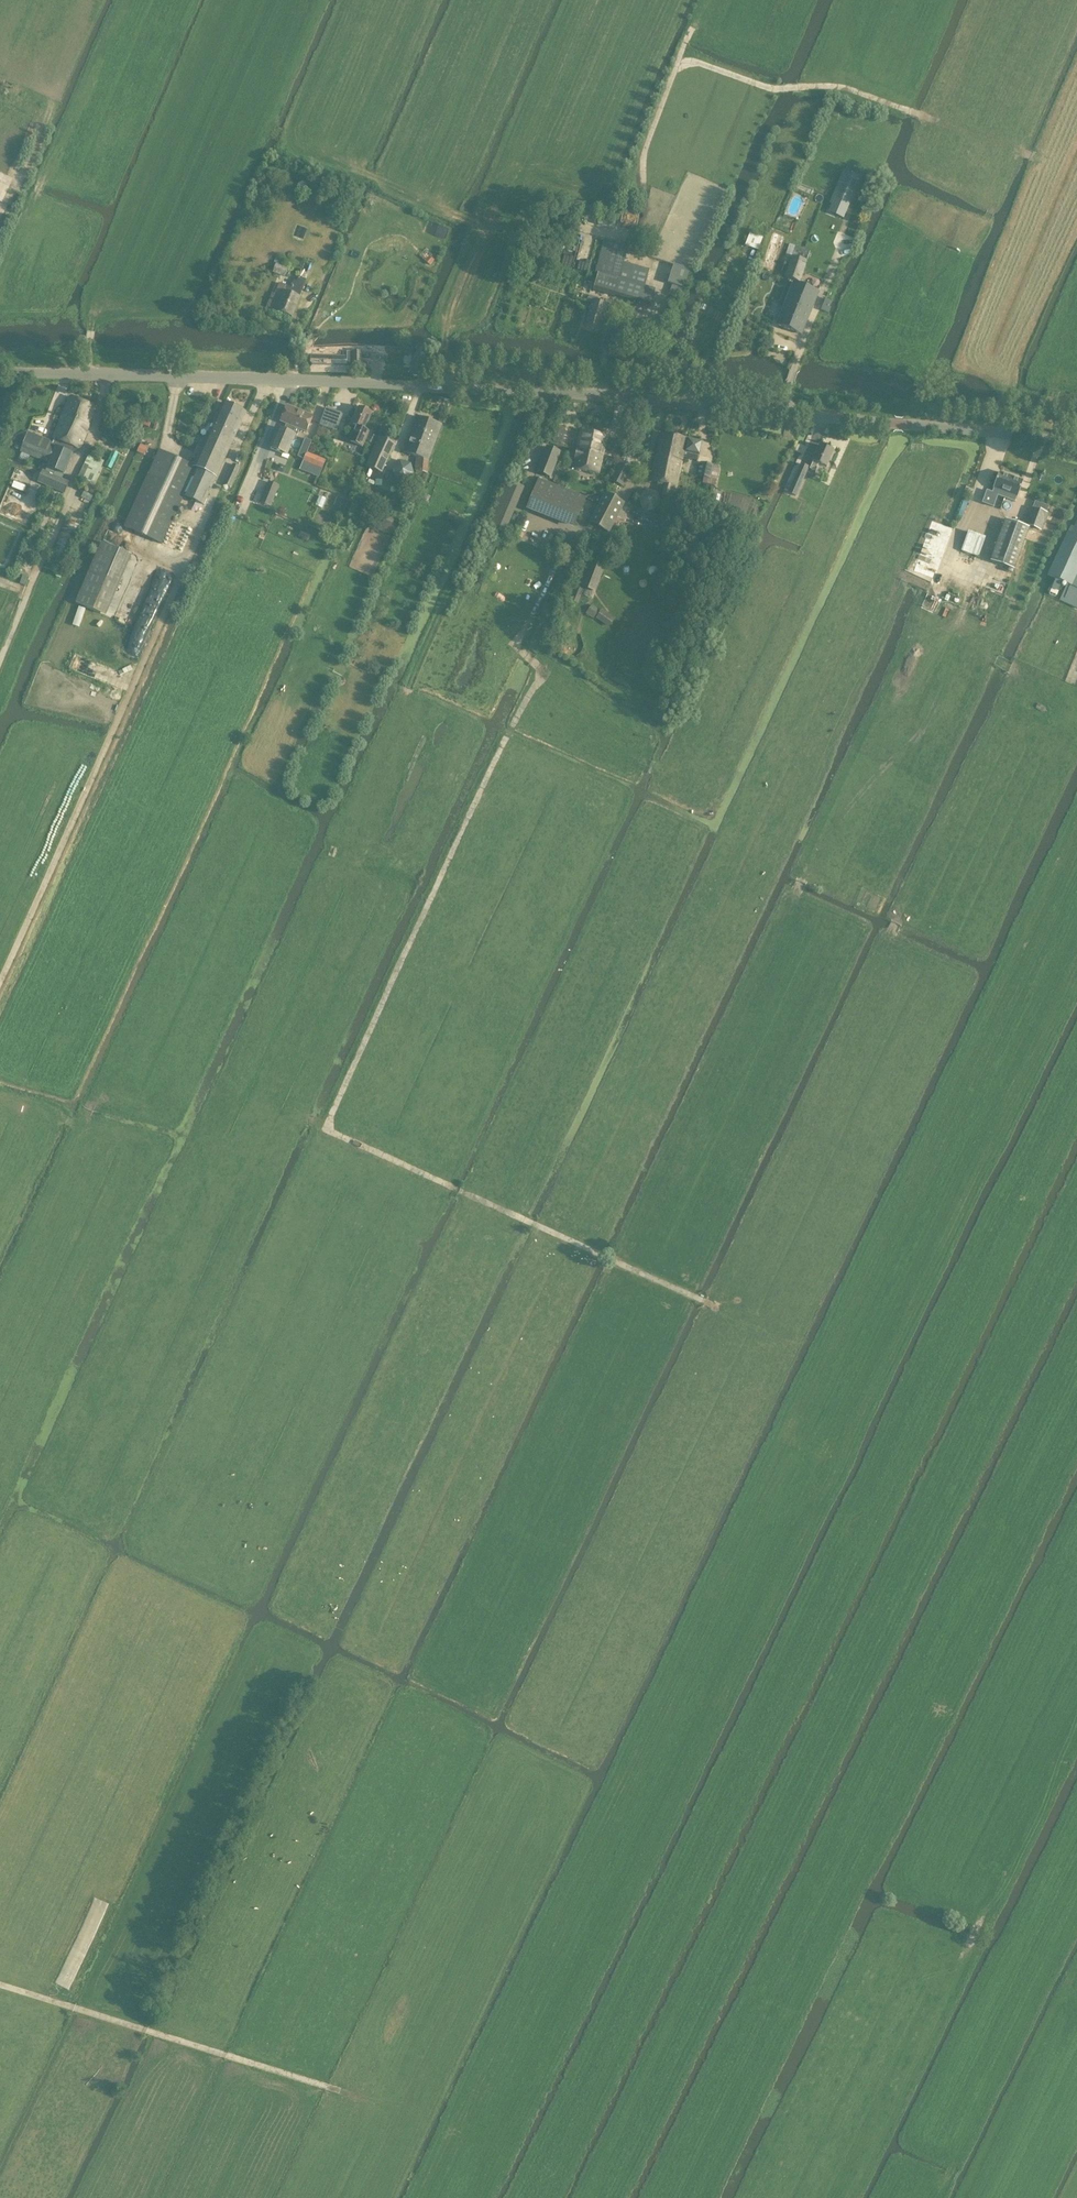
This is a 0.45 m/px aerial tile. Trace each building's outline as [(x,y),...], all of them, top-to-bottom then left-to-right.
[(846,212),(860,178),(845,172),(831,205),(829,212),(843,218),(846,212)] [(369,197),(366,205),(373,207),(376,200),(369,197)] [(316,202),(312,209),(319,212),(322,204),(316,202)] [(563,217),(564,209),(556,207),(555,215),(563,217)] [(773,270),(785,236),(773,233),(762,266),(773,270)] [(745,246),(757,251),(762,239),(750,234),(745,246)] [(598,274),(593,291),(614,297),(615,295),(651,305),(655,290),(645,287),(650,270),(624,263),(628,248),(604,241),(595,273),(598,274)] [(792,258),(785,277),(800,282),(810,251),(790,244),(786,256),(792,258)] [(273,272),(285,277),(288,269),(279,265),(277,264),(273,272)] [(684,289),(690,270),(674,265),(668,284),(672,285),(684,289)] [(273,294),(268,307),(292,317),(300,296),(306,280),(299,277),(297,282),(295,281),(292,288),(287,286),(282,297),(273,294)] [(578,278),(573,295),(577,297),(577,299),(587,302),(587,301),(592,303),(585,327),(601,332),(609,305),(597,302),(598,298),(589,296),(593,283),(578,278)] [(810,313),(818,292),(793,282),(785,303),(810,313)] [(672,285),(669,296),(680,299),(684,289),(672,285)] [(825,299),(820,310),(828,314),(831,307),(828,306),(831,301),(825,299)] [(801,335),(810,313),(785,303),(776,325),(801,335)] [(311,356),(310,372),(347,373),(347,367),(361,367),(361,352),(347,352),(347,357),(311,356)] [(54,439),(74,447),(78,449),(81,447),(87,433),(96,407),(70,397),(54,439)] [(232,418),(242,423),(246,413),(223,403),(213,425),(223,430),(225,425),(228,426),(232,418)] [(281,421),(287,424),(295,427),(300,429),(307,432),(313,417),(287,406),(281,421)] [(362,447),(369,432),(364,430),(372,413),(366,411),(366,409),(362,407),(360,408),(359,408),(352,424),(356,426),(350,442),(362,447)] [(325,412),(321,425),(336,431),(338,428),(332,426),(336,415),(325,412)] [(416,459),(430,421),(417,417),(404,452),(416,459)] [(204,505),(242,423),(232,418),(228,426),(225,425),(223,430),(213,425),(194,466),(160,451),(125,527),(162,544),(184,496),(204,505)] [(442,425),(430,421),(416,459),(415,472),(427,473),(428,461),(442,425)] [(278,428),(270,448),(290,456),(291,454),(289,453),(296,435),(298,436),(300,429),(295,427),(287,424),(285,430),(278,428)] [(557,427),(554,441),(561,443),(564,428),(557,427)] [(598,474),(607,437),(581,431),(572,468),(598,474)] [(74,447),(54,439),(53,442),(28,432),(20,451),(49,463),(47,468),(64,474),(72,454),(71,453),(74,447)] [(382,432),(366,466),(382,473),(395,444),(385,439),(387,435),(385,434),(382,432)] [(683,458),(687,439),(661,434),(653,481),(665,485),(663,496),(674,499),(674,498),(676,499),(677,496),(674,495),(683,458)] [(307,453),(312,441),(305,439),(298,457),(304,459),(305,460),(307,453)] [(610,439),(607,450),(620,453),(623,443),(610,439)] [(687,439),(683,458),(697,461),(698,456),(699,456),(702,443),(687,439)] [(148,448),(141,444),(137,452),(138,452),(144,455),(148,448)] [(813,462),(810,469),(815,472),(819,464),(826,467),(834,452),(819,445),(812,461),(813,462)] [(537,472),(550,477),(560,452),(547,447),(537,472)] [(92,448),(90,454),(96,456),(99,450),(92,448)] [(21,453),(18,461),(27,465),(30,457),(21,453)] [(93,485),(104,461),(89,454),(79,478),(78,479),(87,483),(85,487),(91,489),(93,485)] [(305,460),(303,463),(322,470),(325,461),(307,454),(305,460)] [(400,462),(393,469),(396,479),(405,482),(413,474),(410,464),(400,462)] [(700,463),(698,476),(704,477),(702,483),(715,486),(716,480),(710,479),(713,466),(700,463)] [(231,488),(240,468),(233,464),(224,484),(231,488)] [(796,497),(803,480),(808,467),(802,464),(789,494),(796,497)] [(621,486),(630,469),(621,465),(609,489),(615,491),(618,485),(621,486)] [(64,493),(69,482),(43,471),(38,482),(64,493)] [(987,491),(982,503),(993,507),(997,496),(1015,502),(1016,497),(1017,497),(1017,498),(1023,481),(999,473),(999,472),(993,489),(994,489),(992,493),(987,491)] [(539,478),(528,504),(576,523),(586,497),(539,478)] [(136,484),(128,481),(125,487),(133,491),(136,484)] [(507,481),(499,500),(512,505),(520,487),(507,481)] [(271,507),(280,486),(268,482),(260,503),(271,507)] [(643,509),(654,511),(662,503),(658,492),(647,490),(640,499),(643,509)] [(84,492),(81,497),(91,502),(93,497),(84,492)] [(609,532),(624,503),(607,494),(591,523),(609,532)] [(964,499),(958,516),(959,516),(962,517),(968,501),(965,500),(964,499)] [(1040,530),(1043,522),(1046,513),(1033,508),(1030,517),(1027,525),(1040,530)] [(389,535),(396,518),(380,512),(373,529),(389,535)] [(457,516),(449,513),(446,518),(455,522),(457,516)] [(491,518),(488,527),(500,532),(504,523),(491,518)] [(991,561),(1014,569),(1029,529),(1005,520),(991,561)] [(1071,534),(1067,532),(1047,576),(1056,579),(1049,595),(1054,597),(1055,596),(1056,596),(1058,592),(1057,592),(1062,583),(1076,590),(1076,522),(1071,534)] [(968,532),(962,550),(978,556),(985,538),(968,532)] [(100,614),(126,553),(102,542),(75,603),(100,614)] [(596,593),(605,566),(590,561),(581,588),(596,593)] [(60,565),(56,577),(61,579),(65,567),(60,565)] [(593,619),(600,611),(592,605),(586,613),(593,619)] [(615,619),(602,609),(596,618),(608,627),(615,619)]
